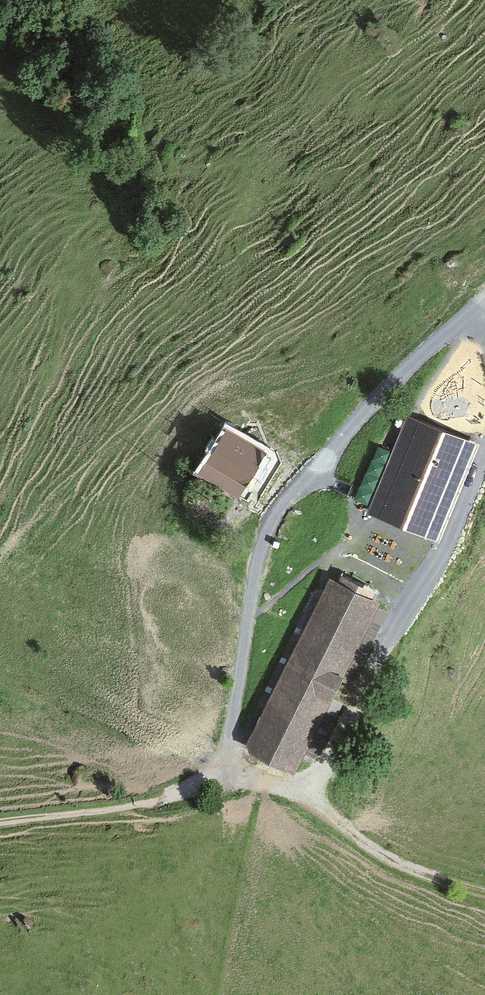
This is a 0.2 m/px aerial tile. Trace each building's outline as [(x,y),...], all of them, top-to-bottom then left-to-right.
[(382,518),(420,422),(412,419),(407,417),(368,514),(373,515),(382,518)] [(420,422),(382,518),(417,532),(439,540),(477,445),(420,422)] [(221,426),(196,471),(246,498),(271,454),(221,426)] [(376,604),(370,601),(375,592),(340,575),(335,579),(327,579),(246,740),(250,750),(295,772),(376,604)]
